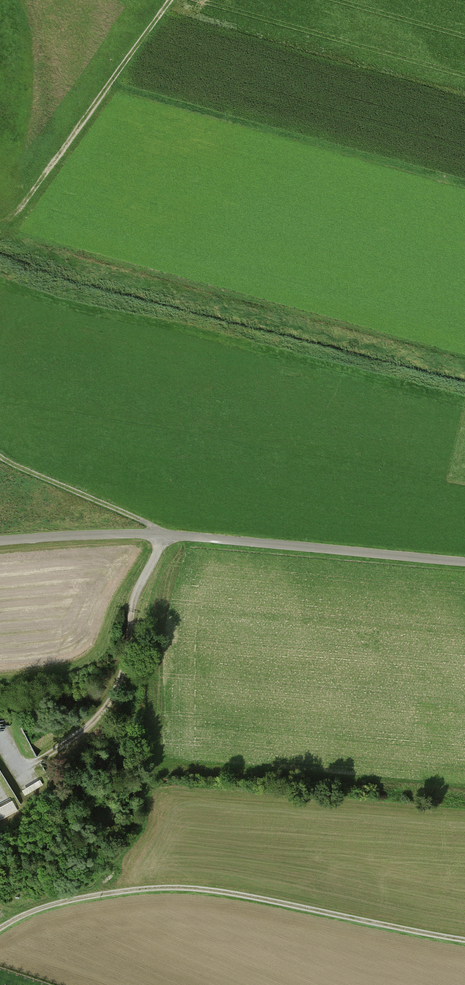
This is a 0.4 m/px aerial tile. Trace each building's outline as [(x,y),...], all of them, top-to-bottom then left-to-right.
[(18,809),(13,799),(0,806),(0,819),(18,809)]
